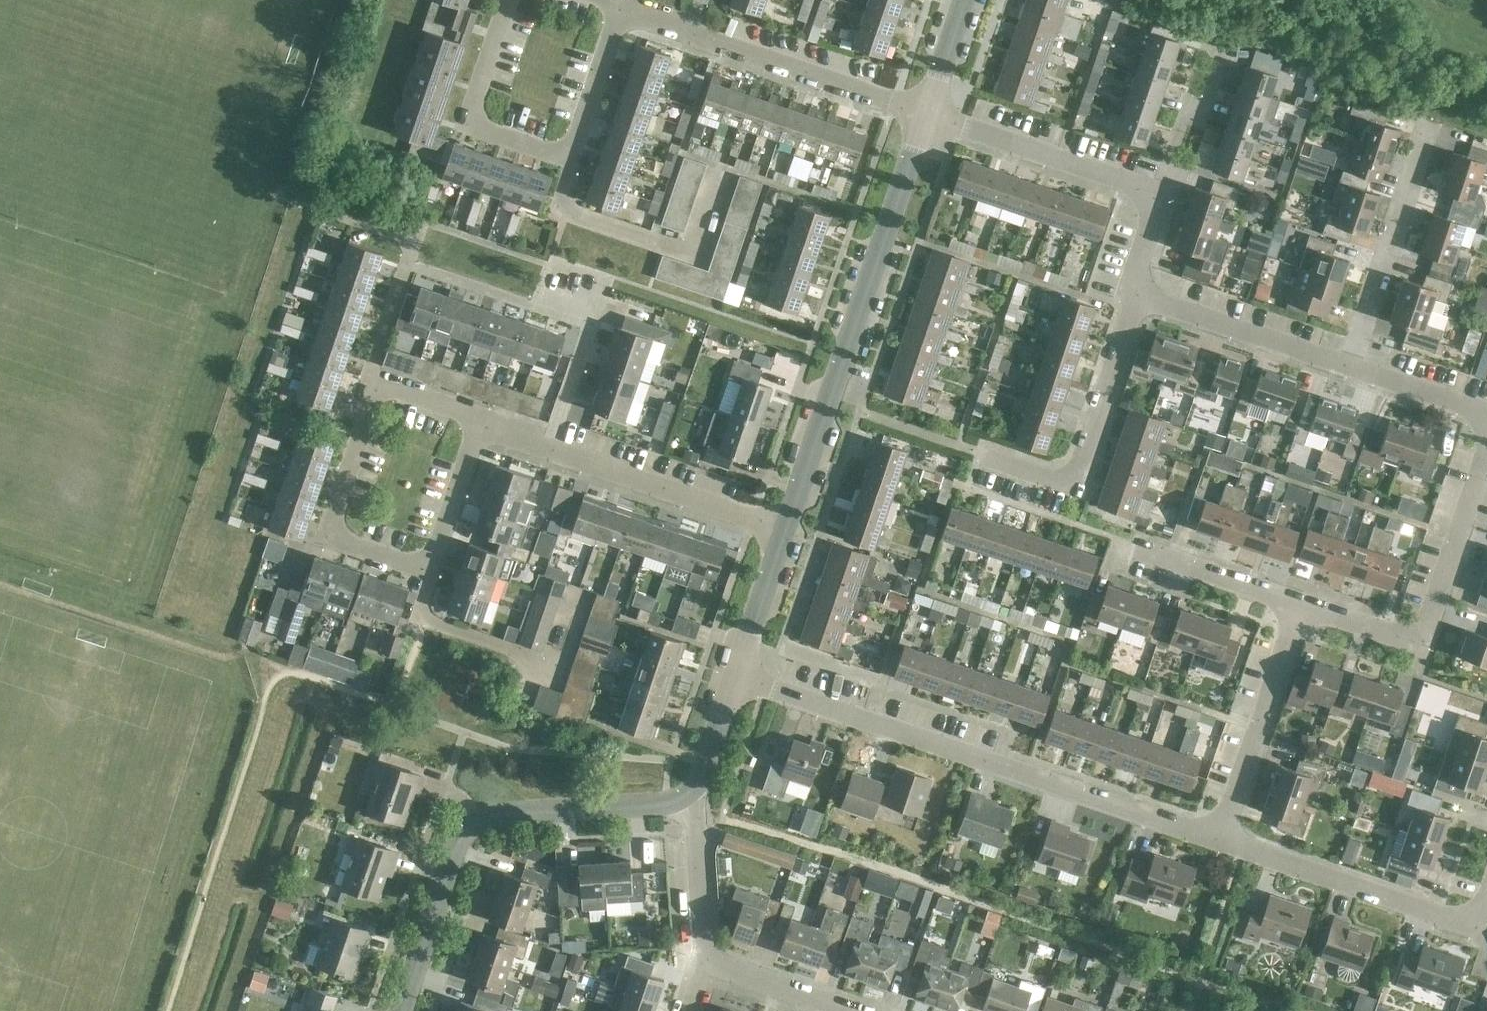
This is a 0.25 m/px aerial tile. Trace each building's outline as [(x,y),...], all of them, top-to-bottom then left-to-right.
[(720,3),(758,16),(764,0),(721,0),(720,3)] [(801,8),(809,11),(813,0),(804,0),(801,8)] [(866,8),(897,19),(897,18),(901,6),(909,8),(912,1),(907,0),(869,0),(866,8)] [(1020,19),(1056,31),(1055,34),(1075,41),(1080,25),(1082,21),(1062,14),(1066,0),(1026,0),(1024,6),(1020,19)] [(817,14),(826,17),(830,5),(821,2),(817,14)] [(809,11),(801,8),(797,20),(805,23),(809,11)] [(866,8),(859,27),(890,38),(890,37),(895,25),(903,28),(905,21),(897,18),(897,19),(866,8)] [(826,17),(817,14),(813,26),(822,29),(826,17)] [(425,31),(428,32),(431,21),(425,19),(421,30),(425,31)] [(1020,19),(1011,44),(1047,56),(1046,61),(1060,66),(1063,58),(1048,53),(1050,47),(1055,34),(1056,31),(1020,19)] [(1113,34),(1118,21),(1109,19),(1105,31),(1113,34)] [(428,32),(433,34),(437,23),(431,21),(428,32)] [(433,34),(439,36),(442,24),(437,23),(433,34)] [(439,36),(444,37),(448,26),(442,24),(439,36)] [(444,37),(450,39),(453,28),(448,26),(444,37)] [(890,38),(859,27),(852,48),(883,58),(888,44),(896,47),(898,40),(890,37),(890,38)] [(450,39),(455,41),(459,30),(453,28),(450,39)] [(455,41),(461,43),(464,32),(459,30),(455,41)] [(811,31),(809,38),(816,40),(819,33),(811,30),(811,31)] [(428,32),(425,31),(416,56),(452,68),(461,43),(455,41),(450,39),(444,37),(439,36),(433,34),(428,32)] [(1150,32),(1143,54),(1172,64),(1179,42),(1150,32)] [(1011,44),(1003,69),(1039,81),(1038,85),(1052,90),(1055,82),(1040,77),(1047,56),(1011,44)] [(632,65),(663,76),(670,56),(640,45),(635,59),(626,56),(623,63),(631,66),(632,65)] [(1076,45),(1072,57),(1086,61),(1090,50),(1076,45)] [(1095,61),(1103,63),(1107,52),(1099,49),(1095,61)] [(1172,64),(1143,54),(1136,74),(1165,84),(1172,64)] [(416,56),(408,82),(444,94),(452,68),(416,56)] [(1103,63),(1095,61),(1091,72),(1099,75),(1103,63)] [(1283,70),(1282,72),(1292,75),(1293,73),(1296,64),(1285,61),(1283,70)] [(632,65),(631,66),(627,79),(619,76),(617,83),(625,86),(625,85),(656,95),(663,76),(632,65)] [(1240,88),(1270,98),(1277,77),(1247,66),(1240,88)] [(1003,69),(994,94),(1029,106),(1029,108),(1044,113),(1047,105),(1032,100),(1038,85),(1039,81),(1003,69)] [(690,86),(699,89),(704,77),(694,74),(690,86)] [(716,128),(719,120),(729,90),(728,89),(716,85),(719,76),(711,74),(696,121),(716,128)] [(1136,74),(1129,95),(1158,105),(1165,84),(1136,74)] [(731,81),(728,89),(729,90),(719,120),(738,127),(748,96),(735,92),(738,83),(731,81)] [(444,94),(408,82),(399,107),(435,120),(444,94)] [(625,85),(625,86),(620,98),(612,95),(610,102),(618,105),(619,104),(650,115),(656,95),(625,85)] [(699,89),(690,86),(686,98),(695,101),(699,89)] [(751,87),(748,96),(738,127),(758,133),(768,103),(767,103),(755,98),(757,90),(751,87)] [(1312,102),(1316,90),(1307,87),(1303,99),(1312,102)] [(1233,108),(1263,118),(1272,121),(1279,101),(1270,98),(1240,88),(1233,108)] [(1085,90),(1081,101),(1089,104),(1093,92),(1085,90)] [(770,94),(767,103),(768,103),(758,133),(777,140),(787,109),(774,105),(777,96),(770,94)] [(1158,105),(1129,95),(1122,115),(1151,125),(1158,105)] [(787,109),(777,140),(796,146),(807,116),(806,115),(793,111),(796,103),(790,100),(787,109)] [(1089,104),(1081,101),(1077,113),(1085,116),(1089,104)] [(1358,140),(1394,152),(1401,131),(1384,125),(1388,114),(1353,103),(1350,114),(1357,117),(1354,127),(1362,130),(1358,140)] [(619,104),(618,105),(614,117),(606,114),(603,121),(612,124),(612,123),(643,134),(650,115),(619,104)] [(435,120),(399,107),(390,133),(412,140),(424,144),(426,145),(430,134),(435,120)] [(809,107),(806,115),(807,116),(796,146),(816,153),(826,122),(825,122),(813,118),(816,109),(809,107)] [(1263,118),(1233,108),(1226,129),(1256,139),(1263,118)] [(677,125),(686,128),(690,116),(681,113),(677,125)] [(826,122),(816,153),(835,159),(845,129),(832,124),(835,115),(828,113),(825,122),(826,122)] [(1151,125),(1122,115),(1115,137),(1144,147),(1151,125)] [(1297,117),(1293,129),(1302,132),(1306,120),(1297,117)] [(848,120),(845,129),(835,159),(856,166),(866,135),(852,130),(854,122),(848,120)] [(612,123),(612,124),(608,136),(599,133),(597,141),(605,144),(605,143),(636,153),(643,134),(612,123)] [(693,128),(690,137),(699,140),(704,126),(695,123),(693,128)] [(686,128),(677,125),(673,136),(682,140),(686,128)] [(1256,139),(1226,129),(1219,149),(1249,159),(1256,139)] [(1302,132),(1293,129),(1289,141),(1298,143),(1302,132)] [(410,147),(422,151),(424,144),(412,140),(410,147)] [(1336,155),(1332,167),(1343,170),(1369,179),(1379,182),(1383,171),(1387,172),(1394,152),(1358,140),(1352,160),(1336,155)] [(605,143),(605,144),(601,156),(593,153),(591,160),(599,163),(599,162),(630,173),(636,153),(605,143)] [(462,185),(474,151),(453,144),(442,178),(462,185)] [(706,159),(709,150),(697,145),(694,155),(706,159)] [(1304,145),(1300,156),(1307,159),(1311,147),(1304,145)] [(1447,173),(1479,183),(1482,173),(1486,174),(1486,152),(1471,146),(1467,157),(1454,153),(1447,173)] [(408,153),(420,157),(422,151),(410,147),(408,153)] [(430,153),(442,157),(444,151),(432,147),(430,153)] [(1249,159),(1219,149),(1212,171),(1241,181),(1249,159)] [(709,150),(706,159),(718,163),(721,154),(709,150)] [(493,157),(474,151),(462,185),(482,191),(493,157)] [(668,151),(663,163),(673,166),(677,154),(668,151)] [(428,160),(440,164),(442,157),(430,153),(428,160)] [(1300,156),(1295,172),(1308,176),(1313,161),(1307,159),(1300,156)] [(493,157),(482,191),(501,198),(512,164),(493,157)] [(683,158),(679,170),(702,177),(706,165),(683,158)] [(744,172),(748,163),(736,158),(732,168),(744,172)] [(1280,170),(1288,173),(1292,161),(1284,158),(1280,170)] [(978,199),(988,168),(964,159),(953,191),(978,199)] [(599,162),(599,163),(594,176),(586,173),(584,179),(592,182),(592,181),(623,192),(630,173),(599,162)] [(673,166),(663,163),(660,174),(669,177),(673,166)] [(748,163),(744,172),(756,176),(760,167),(748,163)] [(512,164),(501,198),(520,204),(532,170),(512,164)] [(822,168),(817,182),(826,185),(831,171),(822,168)] [(988,168),(978,199),(1001,207),(1012,176),(988,168)] [(552,177),(532,170),(520,204),(541,211),(552,177)] [(679,170),(675,181),(698,188),(702,177),(679,170)] [(1288,173),(1280,170),(1276,182),(1284,185),(1288,173)] [(1343,170),(1332,202),(1342,205),(1373,216),(1379,195),(1366,191),(1369,179),(1343,170)] [(783,185),(786,175),(774,171),(771,181),(783,185)] [(1479,183),(1447,173),(1441,193),(1454,197),(1450,208),(1481,218),(1486,205),(1481,195),(1476,193),(1479,183)] [(798,179),(786,175),(783,185),(795,189),(798,179)] [(1012,176),(1001,207),(1025,215),(1035,184),(1012,176)] [(735,188),(758,196),(762,184),(739,177),(735,188)] [(592,181),(592,182),(588,194),(580,192),(577,199),(616,212),(623,192),(592,181)] [(675,181),(672,192),(694,199),(698,188),(675,181)] [(1189,208),(1220,218),(1223,207),(1233,210),(1240,190),(1213,181),(1209,192),(1195,187),(1189,208)] [(1059,192),(1035,184),(1025,215),(1048,223),(1059,192)] [(822,198),(826,189),(814,185),(810,194),(822,198)] [(434,201),(438,189),(430,186),(426,198),(434,201)] [(735,188),(731,199),(754,207),(758,196),(735,188)] [(792,195),(772,188),(769,196),(789,203),(792,195)] [(838,193),(826,189),(822,198),(834,202),(838,193)] [(650,201),(659,205),(663,193),(654,190),(650,201)] [(694,199),(672,192),(668,203),(691,211),(694,199)] [(1082,200),(1059,192),(1048,223),(1072,231),(1082,200)] [(731,199),(727,211),(750,218),(754,207),(731,199)] [(1107,208),(1082,200),(1072,231),(1096,239),(1107,208)] [(469,213),(477,215),(481,203),(473,201),(469,213)] [(659,205),(650,201),(646,213),(655,216),(659,205)] [(668,203),(664,214),(687,222),(691,211),(668,203)] [(772,206),(763,203),(759,215),(768,218),(772,206)] [(1373,216),(1342,205),(1338,217),(1328,214),(1322,234),(1348,243),(1352,232),(1366,236),(1373,216)] [(798,206),(791,226),(822,237),(823,236),(827,224),(834,227),(837,219),(798,206)] [(1189,208),(1182,228),(1213,238),(1216,229),(1231,234),(1235,224),(1220,218),(1189,208)] [(1433,214),(1427,234),(1458,245),(1465,225),(1477,230),(1481,218),(1450,208),(1447,219),(1433,214)] [(1282,209),(1279,220),(1291,224),(1295,214),(1282,209)] [(750,218),(727,211),(723,222),(746,230),(750,218)] [(477,215),(469,213),(465,225),(473,227),(477,215)] [(512,214),(508,226),(516,229),(520,217),(512,214)] [(687,222),(664,214),(660,226),(683,234),(687,222)] [(768,218),(759,215),(755,227),(764,230),(768,218)] [(723,222),(719,233),(742,241),(746,230),(723,222)] [(516,229),(508,226),(504,238),(512,240),(516,229)] [(822,237),(791,226),(784,245),(816,256),(816,255),(820,243),(827,246),(830,239),(823,236),(822,237)] [(1228,243),(1213,238),(1182,228),(1175,248),(1189,253),(1185,264),(1211,273),(1218,275),(1228,243)] [(719,233),(716,245),(738,252),(742,241),(719,233)] [(1264,233),(1260,245),(1268,248),(1269,246),(1272,236),(1264,233)] [(1458,245),(1427,234),(1420,254),(1433,259),(1430,270),(1463,281),(1470,261),(1455,256),(1458,245)] [(1299,267),(1342,282),(1349,261),(1332,256),(1336,244),(1309,236),(1299,267)] [(959,253),(962,243),(950,239),(947,249),(959,253)] [(750,241),(746,253),(755,256),(759,244),(750,241)] [(341,263),(375,274),(382,254),(348,243),(341,263)] [(962,243),(959,253),(971,257),(974,247),(962,243)] [(716,245),(712,256),(734,264),(738,252),(716,245)] [(784,245),(778,264),(809,275),(813,262),(821,265),(823,258),(816,255),(816,256),(784,245)] [(1268,248),(1266,256),(1275,259),(1279,249),(1269,246),(1268,248)] [(316,259),(319,251),(307,247),(304,255),(316,259)] [(933,250),(924,275),(959,287),(958,290),(973,295),(975,287),(961,282),(967,262),(933,250)] [(319,251),(316,259),(328,263),(331,255),(319,251)] [(1247,251),(1243,265),(1256,269),(1261,255),(1247,251)] [(746,253),(742,266),(751,269),(755,256),(746,253)] [(665,282),(673,259),(661,255),(653,278),(665,282)] [(1006,269),(1009,259),(997,255),(994,265),(1006,269)] [(712,256),(707,271),(722,301),(734,264),(712,256)] [(673,259),(665,282),(676,286),(684,263),(673,259)] [(1021,263),(1009,259),(1006,269),(1018,273),(1021,263)] [(375,274),(341,263),(334,282),(368,294),(375,274)] [(695,267),(684,263),(676,286),(687,290),(695,267)] [(809,275),(778,264),(771,284),(802,294),(807,282),(814,284),(817,277),(809,275)] [(1185,264),(1181,276),(1207,285),(1211,273),(1185,264)] [(1034,265),(1030,277),(1042,281),(1045,272),(1046,270),(1034,265)] [(707,271),(695,267),(687,290),(722,301),(707,271)] [(1342,282),(1299,267),(1287,302),(1318,312),(1323,298),(1335,302),(1342,282)] [(986,269),(983,280),(1000,286),(1004,276),(986,269)] [(1054,285),(1057,276),(1045,272),(1042,281),(1054,285)] [(745,287),(749,276),(739,273),(735,284),(745,287)] [(924,275),(916,299),(951,311),(950,314),(964,319),(967,311),(953,306),(958,290),(959,287),(924,275)] [(1403,280),(1396,301),(1444,317),(1447,308),(1445,304),(1452,284),(1425,275),(1422,286),(1403,280)] [(1057,276),(1054,285),(1066,289),(1069,280),(1057,276)] [(368,294),(334,282),(328,302),(361,313),(368,294)] [(810,297),(802,294),(771,284),(764,304),(795,315),(800,301),(808,304),(810,297)] [(303,297),(306,289),(294,285),(291,294),(303,297)] [(1259,285),(1254,298),(1266,302),(1270,288),(1259,285)] [(405,295),(394,329),(425,340),(430,326),(441,294),(420,287),(415,299),(405,295)] [(306,289),(303,297),(315,301),(318,293),(306,289)] [(430,326),(425,340),(446,347),(451,334),(462,302),(464,296),(451,292),(449,297),(441,294),(430,326)] [(1011,295),(1007,306),(1016,310),(1021,298),(1011,295)] [(1062,298),(1054,322),(1085,333),(1094,308),(1062,298)] [(916,299),(908,322),(943,334),(942,338),(956,343),(959,335),(945,330),(950,314),(951,311),(916,299)] [(291,300),(287,309),(296,312),(299,303),(291,300)] [(1435,352),(1443,330),(1447,318),(1444,317),(1396,301),(1389,322),(1407,329),(1403,341),(1435,352)] [(361,313),(328,302),(321,321),(355,332),(361,313)] [(462,302),(451,334),(470,341),(482,308),(462,302)] [(1016,310),(1007,306),(1003,318),(1012,321),(1016,310)] [(470,341),(468,348),(466,352),(488,360),(503,316),(482,308),(470,341)] [(523,323),(503,316),(488,360),(508,367),(512,355),(523,323)] [(612,350),(644,361),(645,360),(659,365),(659,364),(658,364),(665,344),(666,345),(670,334),(625,317),(621,328),(619,328),(612,350)] [(321,321),(314,340),(348,352),(355,332),(321,321)] [(908,322),(900,346),(935,358),(934,362),(948,367),(951,359),(936,354),(942,338),(943,334),(908,322)] [(1054,322),(1046,346),(1077,357),(1085,333),(1054,322)] [(523,323),(512,355),(533,362),(544,330),(523,323)] [(290,336),(293,328),(281,324),(278,332),(290,336)] [(293,328),(290,336),(302,340),(305,332),(293,328)] [(1467,329),(1465,336),(1472,338),(1478,341),(1480,334),(1467,329)] [(544,330),(533,362),(553,369),(564,337),(544,330)] [(1165,377),(1177,341),(1155,334),(1149,352),(1138,348),(1129,375),(1150,382),(1153,373),(1165,377)] [(1465,336),(1460,351),(1473,355),(1478,341),(1472,338),(1465,336)] [(348,352),(314,340),(308,360),(342,371),(348,352)] [(1177,341),(1165,377),(1176,381),(1174,390),(1194,397),(1195,395),(1203,370),(1192,366),(1198,348),(1177,341)] [(991,355),(1000,358),(1004,346),(995,343),(991,355)] [(900,346),(892,370),(928,382),(926,386),(940,391),(943,383),(928,378),(934,362),(935,358),(900,346)] [(1046,346),(1038,370),(1069,381),(1077,357),(1046,346)] [(644,361),(612,350),(605,370),(637,381),(644,361)] [(421,368),(424,358),(413,355),(410,365),(421,368)] [(1000,358),(991,355),(987,366),(996,370),(1000,358)] [(1203,369),(1203,370),(1195,395),(1214,402),(1217,393),(1232,398),(1243,363),(1220,355),(1215,372),(1203,369)] [(439,364),(424,358),(421,368),(410,365),(407,374),(418,378),(433,383),(439,364)] [(762,358),(760,366),(771,370),(774,362),(762,358)] [(308,360),(301,379),(335,391),(342,371),(308,360)] [(729,416),(759,426),(772,388),(756,383),(760,371),(733,362),(727,379),(740,384),(729,416)] [(277,375),(280,367),(268,363),(265,371),(277,375)] [(1475,376),(1484,379),(1486,371),(1486,365),(1479,363),(1475,376)] [(439,364),(433,383),(448,389),(451,379),(462,383),(465,373),(454,370),(439,364)] [(678,366),(676,371),(688,375),(689,370),(678,366)] [(280,367),(277,375),(289,379),(292,371),(280,367)] [(1246,377),(1235,411),(1246,415),(1265,421),(1266,418),(1270,408),(1281,376),(1261,369),(1257,381),(1246,377)] [(605,370),(598,390),(629,401),(637,381),(605,370)] [(892,370),(884,395),(918,406),(916,409),(932,415),(934,407),(920,402),(926,386),(928,382),(892,370)] [(1038,370),(1030,394),(1061,404),(1069,381),(1038,370)] [(684,385),(688,375),(676,371),(673,381),(684,385)] [(1270,408),(1266,418),(1285,424),(1284,428),(1295,432),(1304,405),(1307,398),(1296,394),(1300,382),(1281,376),(1270,408)] [(335,391),(301,379),(294,399),(328,411),(335,391)] [(458,392),(462,383),(451,379),(448,389),(458,392)] [(480,379),(474,397),(489,402),(492,393),(503,397),(507,388),(495,384),(480,379)] [(598,390),(591,410),(622,421),(635,426),(642,405),(629,401),(598,390)] [(979,391),(975,403),(984,406),(988,394),(979,391)] [(500,406),(503,397),(492,393),(489,402),(500,406)] [(1061,404),(1030,394),(1022,418),(1053,428),(1061,404)] [(1295,432),(1293,439),(1304,443),(1305,442),(1324,448),(1328,436),(1339,404),(1319,397),(1319,399),(1308,395),(1307,398),(1304,405),(1295,432)] [(536,419),(543,400),(534,397),(528,416),(536,419)] [(1118,407),(1128,411),(1131,402),(1121,399),(1118,407)] [(663,401),(659,411),(671,415),(674,405),(663,401)] [(984,406),(975,403),(970,414),(980,417),(984,406)] [(1339,404),(1328,436),(1347,443),(1342,456),(1354,460),(1365,426),(1354,422),(1358,410),(1339,404)] [(662,441),(671,415),(659,411),(650,437),(662,441)] [(708,444),(702,461),(727,470),(731,457),(746,462),(759,426),(729,416),(714,411),(703,443),(708,444)] [(1130,411),(1121,435),(1158,447),(1157,450),(1171,455),(1174,447),(1159,442),(1166,423),(1130,411)] [(1174,412),(1170,424),(1182,428),(1186,416),(1174,412)] [(1053,428),(1022,418),(1013,442),(1044,453),(1053,428)] [(1400,460),(1410,428),(1389,421),(1385,432),(1369,427),(1357,462),(1379,470),(1382,461),(1398,466),(1400,460)] [(1410,428),(1400,460),(1412,465),(1409,474),(1429,481),(1439,451),(1428,447),(1432,435),(1410,428)] [(294,451),(328,462),(335,442),(301,431),(294,451)] [(1209,433),(1204,448),(1220,453),(1224,438),(1209,433)] [(266,446),(268,438),(257,434),(254,442),(266,446)] [(1121,435),(1113,458),(1149,471),(1148,474),(1163,479),(1166,471),(1151,466),(1157,450),(1158,447),(1121,435)] [(280,442),(268,438),(266,446),(277,450),(280,442)] [(867,466),(897,477),(906,452),(876,441),(867,466)] [(1226,441),(1222,455),(1238,460),(1242,446),(1226,441)] [(294,451),(288,470),(321,482),(328,462),(294,451)] [(686,451),(683,460),(697,464),(699,456),(686,451)] [(1209,451),(1205,465),(1220,471),(1225,457),(1222,455),(1209,451)] [(1261,455),(1257,466),(1271,471),(1275,460),(1261,455)] [(1142,494),(1140,497),(1155,502),(1158,494),(1143,489),(1148,474),(1149,471),(1113,458),(1106,482),(1142,494)] [(1288,463),(1284,475),(1311,484),(1315,472),(1288,463)] [(496,465),(489,488),(523,499),(530,477),(496,465)] [(897,477),(867,466),(859,490),(889,501),(897,477)] [(1319,469),(1316,481),(1327,484),(1331,473),(1319,469)] [(321,482),(288,470),(281,490),(315,501),(321,482)] [(1242,471),(1238,483),(1248,486),(1252,474),(1242,471)] [(253,485),(255,477),(243,473),(241,481),(253,485)] [(933,474),(929,486),(939,490),(943,478),(933,474)] [(267,480),(255,477),(253,485),(264,489),(267,480)] [(939,490),(948,493),(952,481),(943,478),(939,490)] [(544,481),(536,504),(549,508),(557,486),(544,481)] [(1272,496),(1271,499),(1281,502),(1283,498),(1286,489),(1287,486),(1287,484),(1277,481),(1272,496)] [(1135,513),(1140,497),(1142,494),(1106,482),(1097,506),(1132,518),(1131,521),(1147,526),(1150,518),(1135,513)] [(1193,497),(1185,520),(1197,524),(1196,530),(1219,538),(1236,487),(1226,483),(1218,505),(1205,501),(1193,497)] [(557,486),(549,508),(564,513),(567,504),(572,491),(557,486)] [(1286,489),(1283,498),(1294,502),(1298,490),(1287,486),(1286,489)] [(1236,487),(1219,538),(1242,545),(1252,516),(1239,512),(1246,490),(1236,487)] [(530,510),(534,508),(535,503),(523,499),(489,488),(481,510),(525,525),(530,510)] [(1361,488),(1357,500),(1371,504),(1374,495),(1371,494),(1372,492),(1361,488)] [(281,490),(275,509),(308,521),(315,501),(281,490)] [(859,490),(850,514),(881,524),(889,501),(859,490)] [(948,493),(939,490),(935,501),(944,504),(948,493)] [(593,546),(596,539),(606,509),(598,506),(600,502),(583,496),(579,508),(567,504),(564,513),(553,547),(562,550),(567,537),(593,546)] [(1252,516),(1242,545),(1264,553),(1281,502),(1271,499),(1264,520),(1252,516)] [(1334,500),(1331,508),(1340,510),(1342,503),(1334,500)] [(239,502),(235,515),(244,518),(248,505),(239,502)] [(1281,502),(1264,553),(1288,561),(1298,532),(1284,527),(1292,506),(1281,502)] [(1413,502),(1408,516),(1420,521),(1425,506),(1413,502)] [(1343,503),(1340,512),(1348,515),(1351,506),(1343,503)] [(614,512),(606,509),(596,539),(619,547),(621,542),(631,512),(616,507),(614,512)] [(966,546),(976,515),(952,507),(941,537),(966,546)] [(308,521),(275,509),(268,530),(301,541),(308,521)] [(528,526),(525,525),(481,510),(473,532),(487,538),(483,549),(503,557),(508,558),(513,546),(521,548),(528,526)] [(1365,510),(1360,524),(1368,527),(1373,513),(1365,510)] [(1104,511),(1101,519),(1113,523),(1116,515),(1104,511)] [(647,518),(631,512),(621,542),(619,547),(643,555),(653,525),(646,522),(647,518)] [(1321,566),(1338,515),(1328,512),(1321,533),(1308,529),(1298,558),(1321,566)] [(881,524),(850,514),(842,539),(872,549),(881,524)] [(976,515),(966,546),(990,554),(1000,523),(976,515)] [(1338,515),(1321,566),(1344,574),(1354,544),(1341,540),(1348,518),(1338,515)] [(226,524),(238,528),(241,520),(229,516),(226,524)] [(1388,518),(1385,528),(1398,532),(1402,523),(1396,521),(1388,518)] [(653,525),(643,555),(667,563),(678,528),(664,523),(662,528),(653,525)] [(1024,531),(1000,523),(990,554),(1014,562),(1024,531)] [(926,526),(922,537),(931,540),(935,529),(926,526)] [(1164,526),(1162,533),(1170,536),(1173,529),(1164,526)] [(1354,544),(1344,574),(1367,581),(1384,530),(1373,527),(1366,549),(1354,544)] [(678,528),(667,563),(691,571),(701,541),(693,539),(695,534),(678,528)] [(1394,534),(1384,530),(1367,581),(1390,589),(1400,560),(1387,555),(1394,534)] [(1048,539),(1024,531),(1014,562),(1037,570),(1048,539)] [(931,540),(922,537),(918,549),(927,552),(931,540)] [(267,538),(265,546),(283,552),(286,544),(267,538)] [(701,541),(691,571),(686,586),(698,590),(703,576),(714,580),(726,545),(710,539),(709,544),(701,541)] [(1071,547),(1048,539),(1037,570),(1061,578),(1071,547)] [(461,567),(496,578),(508,583),(516,561),(508,558),(503,557),(483,549),(469,544),(461,567)] [(833,544),(825,568),(861,581),(860,583),(887,593),(890,584),(871,577),(877,559),(833,544)] [(1071,547),(1061,578),(1086,587),(1096,556),(1071,547)] [(297,626),(304,606),(320,612),(336,566),(314,558),(302,592),(298,603),(289,600),(292,594),(277,589),(268,616),(297,626)] [(909,560),(904,575),(916,580),(921,564),(909,560)] [(336,566),(320,612),(343,620),(359,574),(336,566)] [(496,578),(461,567),(454,589),(488,601),(496,578)] [(825,568),(817,592),(853,604),(852,607),(866,612),(869,604),(854,599),(860,583),(861,581),(825,568)] [(1486,572),(1479,594),(1486,597),(1486,572)] [(537,590),(560,598),(565,584),(537,574),(532,589),(537,590)] [(363,575),(347,621),(370,629),(374,617),(385,583),(363,575)] [(897,577),(892,591),(906,596),(911,582),(897,577)] [(939,583),(927,579),(923,589),(935,593),(939,583)] [(407,590),(385,583),(374,617),(396,624),(407,590)] [(1091,593),(1082,620),(1094,624),(1096,619),(1120,627),(1131,594),(1106,586),(1103,597),(1091,593)] [(488,601),(454,589),(447,611),(481,623),(488,601)] [(537,590),(533,602),(556,610),(560,598),(537,590)] [(971,605),(974,595),(962,591),(959,601),(971,605)] [(817,592),(809,615),(845,627),(844,631),(858,636),(861,628),(846,623),(852,607),(853,604),(817,592)] [(887,593),(883,603),(905,611),(909,600),(887,593)] [(607,597),(597,594),(593,605),(603,608),(607,597)] [(1156,603),(1131,594),(1120,627),(1144,635),(1142,641),(1155,645),(1164,617),(1152,613),(1156,603)] [(986,599),(974,595),(971,605),(983,609),(986,599)] [(593,605),(589,616),(611,624),(619,601),(607,597),(603,608),(593,605)] [(941,612),(945,602),(933,598),(929,608),(941,612)] [(528,601),(523,615),(550,624),(556,610),(533,602),(528,601)] [(945,602),(941,612),(953,616),(957,607),(945,602)] [(1018,621),(1021,611),(1009,607),(1006,617),(1018,621)] [(646,624),(650,613),(638,609),(635,620),(646,624)] [(1164,617),(1155,645),(1166,649),(1168,643),(1193,651),(1204,619),(1179,610),(1176,621),(1164,617)] [(1033,615),(1021,611),(1018,621),(1030,625),(1033,615)] [(650,613),(646,624),(657,627),(661,617),(650,613)] [(523,615),(518,630),(522,632),(523,631),(545,639),(550,624),(523,615)] [(809,615),(800,640),(835,651),(834,654),(850,659),(853,651),(838,646),(844,631),(845,627),(809,615)] [(990,628),(993,619),(981,615),(978,624),(990,628)] [(611,624),(589,616),(584,632),(612,642),(617,626),(611,624)] [(694,640),(699,625),(675,617),(670,632),(694,640)] [(993,619),(990,628),(1002,633),(1005,623),(993,619)] [(1204,619),(1193,651),(1207,656),(1205,663),(1209,671),(1225,677),(1237,643),(1225,639),(1229,627),(1204,619)] [(244,624),(239,641),(253,645),(258,628),(244,624)] [(1056,634),(1068,638),(1071,628),(1059,624),(1056,634)] [(1465,630),(1456,655),(1486,666),(1486,638),(1465,630)] [(523,631),(522,632),(518,644),(541,652),(545,639),(523,631)] [(1037,645),(1041,635),(1029,631),(1026,641),(1037,645)] [(612,642),(584,632),(578,649),(600,657),(606,659),(612,642)] [(651,659),(672,666),(675,659),(679,660),(685,644),(649,632),(641,655),(651,659)] [(395,659),(401,639),(386,634),(379,654),(395,659)] [(874,634),(871,641),(878,643),(881,636),(874,634)] [(1041,635),(1037,645),(1049,649),(1053,639),(1041,635)] [(349,643),(339,640),(332,659),(342,662),(349,643)] [(310,646),(302,669),(314,673),(318,660),(322,651),(310,646)] [(917,686),(928,655),(903,647),(892,678),(917,686)] [(578,649),(574,661),(596,668),(600,657),(578,649)] [(651,659),(641,655),(633,679),(669,692),(674,676),(669,675),(672,666),(651,659)] [(928,655),(917,686),(941,694),(951,663),(928,655)] [(574,661),(570,672),(592,679),(596,668),(574,661)] [(1329,707),(1337,682),(1341,671),(1314,662),(1307,682),(1294,677),(1284,704),(1301,710),(1305,698),(1329,707)] [(975,671),(951,663),(941,694),(964,703),(975,671)] [(356,669),(351,685),(367,690),(372,675),(356,669)] [(975,671),(964,703),(988,711),(999,679),(975,671)] [(592,679),(570,672),(566,683),(588,691),(592,679)] [(1090,685),(1093,676),(1081,672),(1078,681),(1090,685)] [(1337,682),(1329,707),(1327,713),(1350,721),(1353,712),(1366,717),(1377,684),(1352,675),(1349,686),(1337,682)] [(1105,680),(1093,676),(1090,685),(1102,689),(1105,680)] [(633,679),(625,703),(656,714),(659,706),(663,708),(669,692),(633,679)] [(1023,687),(999,679),(988,711),(1012,719),(1023,687)] [(566,683),(563,694),(560,700),(589,710),(595,693),(588,691),(566,683)] [(1402,692),(1377,684),(1366,717),(1390,725),(1387,734),(1399,738),(1409,707),(1398,703),(1402,692)] [(559,705),(560,700),(563,694),(540,686),(536,697),(559,705)] [(1023,687),(1012,719),(1037,727),(1047,696),(1023,687)] [(1137,702),(1141,692),(1129,688),(1125,698),(1137,702)] [(1141,692),(1137,702),(1149,706),(1153,696),(1141,692)] [(559,705),(536,697),(532,708),(555,716),(559,705)] [(559,705),(555,716),(554,719),(583,728),(589,710),(560,700),(559,705)] [(656,714),(625,703),(616,728),(652,740),(658,724),(653,722),(656,714)] [(1185,718),(1188,708),(1176,704),(1173,714),(1185,718)] [(1188,708),(1185,718),(1197,722),(1200,712),(1188,708)] [(1068,750),(1079,719),(1054,710),(1043,742),(1068,750)] [(1445,754),(1453,757),(1486,768),(1486,767),(1486,739),(1484,738),(1486,730),(1486,723),(1458,714),(1445,754)] [(1102,727),(1079,719),(1068,750),(1092,758),(1102,727)] [(1126,735),(1102,727),(1092,758),(1115,766),(1126,735)] [(1126,735),(1115,766),(1139,774),(1150,743),(1126,735)] [(1300,736),(1299,747),(1314,748),(1315,738),(1300,736)] [(332,738),(327,753),(338,756),(342,741),(332,738)] [(810,785),(824,744),(817,742),(815,747),(793,739),(784,766),(772,762),(762,790),(783,797),(789,778),(810,785)] [(1150,743),(1139,774),(1163,783),(1174,751),(1150,743)] [(1322,743),(1317,752),(1330,758),(1335,748),(1322,743)] [(1174,751),(1163,783),(1188,791),(1199,760),(1174,751)] [(1445,754),(1433,788),(1463,798),(1467,787),(1479,792),(1486,768),(1453,757),(1445,754)] [(1368,756),(1364,768),(1378,773),(1382,760),(1368,756)] [(1278,765),(1270,788),(1304,800),(1308,788),(1318,792),(1325,769),(1299,760),(1295,771),(1278,765)] [(418,793),(423,778),(376,762),(371,777),(378,779),(366,813),(400,824),(412,791),(418,793)] [(1394,766),(1390,779),(1392,779),(1401,782),(1406,770),(1396,766),(1394,766)] [(918,815),(930,780),(897,769),(891,788),(852,775),(841,807),(872,817),(877,801),(918,815)] [(1371,772),(1367,786),(1384,792),(1400,797),(1405,784),(1392,779),(1390,779),(1388,778),(1371,772)] [(1304,800),(1270,788),(1262,811),(1279,817),(1276,828),(1302,837),(1310,814),(1300,811),(1304,800)] [(1412,789),(1407,804),(1403,816),(1411,819),(1406,833),(1439,845),(1448,819),(1436,814),(1441,800),(1412,789)] [(1000,846),(1012,812),(988,804),(989,800),(972,794),(959,832),(1000,846)] [(807,807),(799,831),(815,836),(823,812),(807,807)] [(306,813),(303,821),(321,828),(324,819),(306,813)] [(1082,875),(1093,842),(1067,833),(1069,827),(1051,821),(1038,860),(1082,875)] [(835,822),(830,835),(840,838),(844,840),(849,827),(835,822)] [(1419,864),(1431,868),(1439,845),(1406,833),(1398,830),(1385,868),(1399,873),(1414,878),(1419,864)] [(725,833),(721,845),(741,852),(765,860),(769,848),(745,840),(725,833)] [(392,867),(397,853),(352,838),(347,852),(353,855),(342,888),(376,899),(387,866),(392,867)] [(1342,853),(1339,863),(1351,867),(1354,858),(1342,853)] [(1182,905),(1194,869),(1154,856),(1150,867),(1132,861),(1121,893),(1145,901),(1148,894),(1182,905)] [(945,858),(942,867),(958,873),(961,864),(945,858)] [(795,861),(791,872),(803,876),(807,865),(795,861)] [(629,862),(604,864),(606,903),(643,901),(642,873),(630,874),(629,862)] [(578,877),(556,879),(558,908),(581,906),(582,910),(605,909),(605,903),(606,903),(606,896),(604,864),(577,865),(578,877)] [(662,865),(650,865),(650,874),(662,873),(662,865)] [(503,874),(496,896),(529,907),(536,886),(546,889),(550,878),(523,869),(519,880),(503,874)] [(1399,873),(1396,882),(1411,888),(1414,878),(1399,873)] [(856,901),(864,880),(851,875),(844,897),(856,901)] [(886,875),(880,894),(893,898),(900,880),(895,878),(886,875)] [(918,886),(908,913),(923,918),(932,891),(931,891),(918,886)] [(771,929),(780,902),(736,887),(727,914),(738,917),(731,936),(754,944),(760,925),(771,929)] [(1020,887),(1016,898),(1022,900),(1034,904),(1037,893),(1020,887)] [(279,893),(272,915),(288,921),(296,899),(279,893)] [(529,907),(496,896),(488,920),(521,931),(529,907)] [(1299,941),(1310,909),(1271,896),(1266,910),(1253,906),(1243,938),(1256,943),(1259,935),(1277,942),(1279,934),(1299,941)] [(938,897),(935,909),(950,914),(954,902),(938,897)] [(799,959),(810,926),(791,919),(795,907),(784,903),(775,930),(785,934),(779,952),(799,959)] [(810,926),(799,959),(819,966),(825,947),(836,951),(848,915),(826,908),(819,929),(810,926)] [(1103,910),(1098,923),(1110,927),(1115,914),(1103,910)] [(865,981),(877,945),(867,941),(873,924),(851,916),(840,950),(851,954),(844,974),(865,981)] [(1321,956),(1340,962),(1337,971),(1338,975),(1341,979),(1349,981),(1354,980),(1357,977),(1360,969),(1361,969),(1372,937),(1346,928),(1348,922),(1334,917),(1321,956)] [(350,977),(360,948),(364,949),(370,932),(334,919),(323,950),(312,946),(306,962),(350,977)] [(475,956),(508,967),(511,956),(521,959),(527,941),(523,940),(524,936),(497,927),(494,937),(483,934),(475,956)] [(548,944),(560,944),(559,933),(547,934),(548,944)] [(657,933),(638,934),(639,948),(658,947),(657,933)] [(877,945),(865,981),(886,989),(893,968),(904,972),(913,946),(891,938),(881,935),(877,945)] [(573,940),(561,940),(561,950),(570,953),(574,953),(573,940)] [(935,1005),(947,969),(951,959),(945,957),(948,949),(921,940),(910,974),(921,978),(914,998),(935,1005)] [(1061,947),(1057,959),(1073,964),(1077,953),(1061,947)] [(1451,995),(1463,961),(1423,947),(1419,959),(1406,954),(1396,985),(1410,989),(1412,982),(1451,995)] [(556,952),(552,963),(563,967),(566,956),(556,952)] [(572,954),(567,968),(577,971),(582,958),(572,954)] [(614,986),(657,1000),(664,980),(650,976),(654,964),(628,955),(624,967),(621,966),(614,986)] [(508,967),(475,956),(467,980),(479,984),(475,994),(502,1003),(512,1007),(519,984),(504,979),(508,967)] [(1081,958),(1078,970),(1088,973),(1092,962),(1081,958)] [(1227,958),(1223,968),(1236,973),(1240,962),(1227,958)] [(935,1005),(951,1010),(956,1010),(963,992),(974,996),(974,995),(983,970),(961,962),(958,973),(947,969),(935,1005)] [(1120,968),(1115,983),(1138,991),(1143,976),(1120,968)] [(983,970),(974,995),(986,999),(993,979),(994,974),(983,970)] [(249,988),(263,993),(269,977),(254,971),(249,988)] [(572,994),(576,981),(567,978),(563,991),(572,994)] [(982,1010),(985,1010),(1037,1010),(1045,988),(1021,980),(1018,988),(993,979),(986,999),(982,1010)] [(545,983),(541,995),(553,1000),(558,987),(545,983)] [(1306,985),(1302,995),(1307,997),(1319,1001),(1323,990),(1306,985)] [(614,986),(608,1006),(619,1010),(623,1010),(653,1010),(657,1000),(614,986)] [(308,1010),(332,1010),(336,997),(312,989),(307,1004),(310,1005),(308,1010)] [(568,1006),(572,994),(563,991),(559,1003),(568,1006)] [(456,1010),(499,1010),(502,1003),(475,994),(471,1005),(460,1001),(456,1010)] [(1074,998),(1072,1006),(1046,997),(1042,1010),(1101,1010),(1102,1007),(1074,998)] [(1455,1010),(1469,1010),(1472,1002),(1459,998),(1455,1010)]
